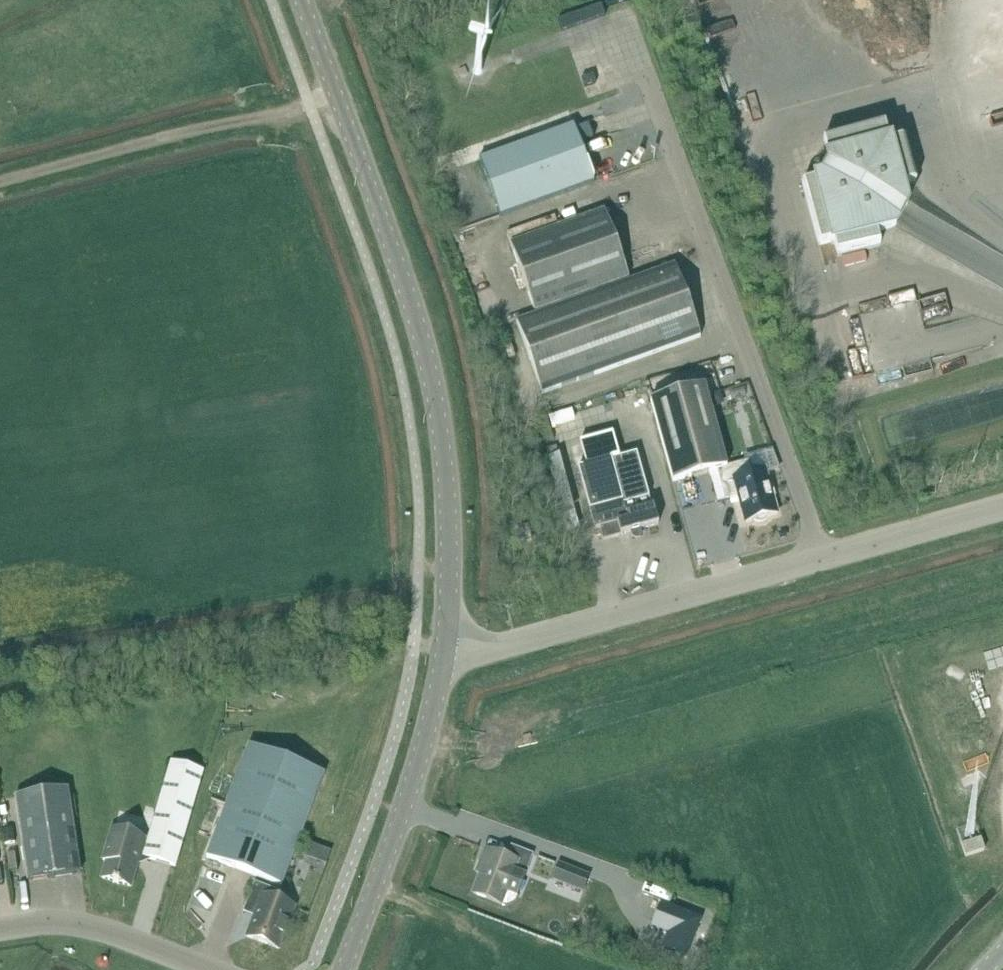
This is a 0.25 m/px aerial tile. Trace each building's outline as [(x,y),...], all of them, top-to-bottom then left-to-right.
[(474,70),(474,71),(474,72),(475,73),(475,74),(476,74),(476,75),(477,75),(478,75),(479,75),(480,75),(481,75),(481,74),(482,74),(482,73),(483,72),(483,71),(483,70),(482,69),(482,68),(481,68),(481,67),(480,67),(479,67),(478,67),(477,67),(476,67),(476,68),(475,68),(475,69),(474,70)] [(466,68),(459,71),(462,78),(469,75),(466,68)] [(575,125),(481,158),(501,214),(595,181),(575,125)] [(815,184),(802,187),(818,247),(832,244),(832,246),(834,245),(838,259),(881,247),(877,234),(896,229),(908,207),(903,189),(916,185),(904,142),(891,146),(891,144),(889,144),(884,126),(824,142),(829,161),(827,161),(830,171),(823,173),(825,179),(815,182),(815,184)] [(549,230),(574,298),(629,278),(605,210),(549,230)] [(574,298),(549,230),(511,243),(535,311),(574,298)] [(676,265),(517,321),(543,393),(701,337),(676,265)] [(674,484),(722,470),(728,469),(727,467),(705,386),(651,401),(674,484)] [(726,483),(721,484),(726,501),(738,497),(746,524),(754,522),(757,523),(761,524),(766,522),(768,520),(770,517),(778,515),(773,498),(776,497),(773,487),(770,487),(766,473),(780,469),(774,452),(749,458),(750,461),(727,467),(728,469),(722,470),(726,483)] [(604,541),(644,530),(661,525),(655,506),(652,507),(637,455),(579,471),(590,511),(596,531),(601,529),(604,541)] [(529,528),(516,531),(520,546),(533,542),(529,528)] [(250,747),(207,859),(282,888),(325,775),(250,747)] [(149,843),(145,858),(145,859),(176,869),(204,773),(172,764),(149,843)] [(69,790),(16,799),(29,882),(82,874),(69,790)] [(141,857),(145,858),(149,843),(145,842),(146,841),(113,831),(104,862),(108,863),(103,880),(132,889),(141,857)] [(982,839),(962,846),(966,858),(986,851),(982,839)] [(517,902),(528,872),(534,856),(512,847),(508,858),(487,851),(480,868),(484,869),(474,895),(502,906),(502,905),(507,907),(510,906),(517,902)] [(560,864),(554,879),(584,892),(590,876),(560,864)] [(255,884),(244,914),(255,918),(247,939),(279,951),(295,909),(274,902),(278,893),(255,884)] [(662,903),(653,928),(669,934),(663,949),(687,959),(693,944),(703,919),(662,903)]
